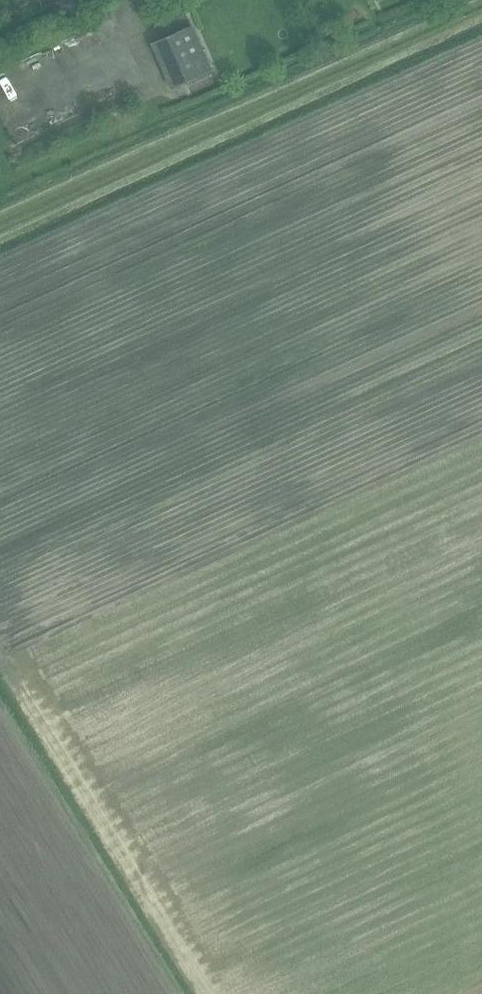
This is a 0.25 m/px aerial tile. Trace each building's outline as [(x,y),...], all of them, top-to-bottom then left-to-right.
[(151,45),(171,90),(212,71),(192,26),(151,45)]
